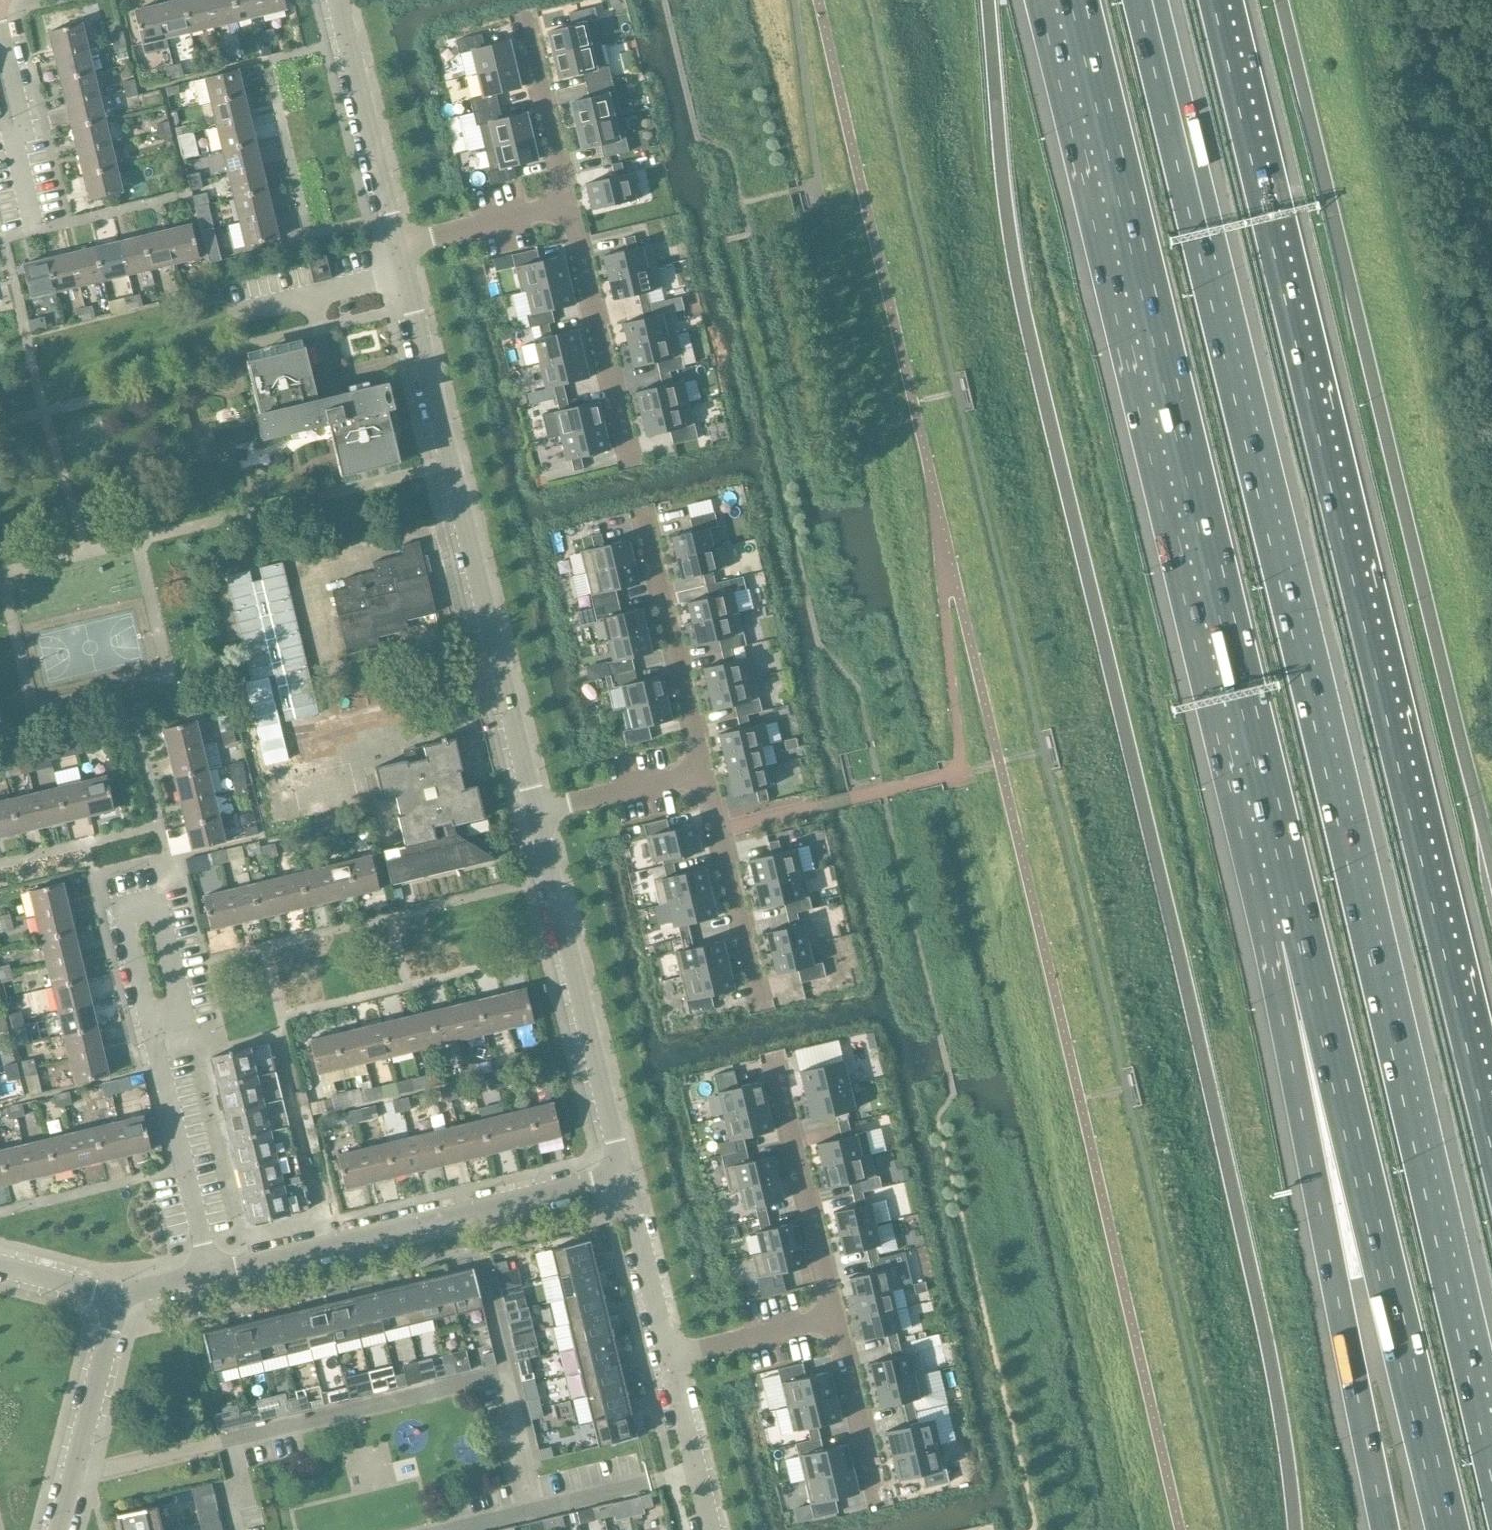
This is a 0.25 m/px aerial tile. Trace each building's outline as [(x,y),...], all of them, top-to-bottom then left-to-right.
[(158,5),(166,38),(190,32),(183,0),(179,0),(158,5)] [(190,32),(214,27),(208,0),(183,0),(190,32)] [(214,27),(238,21),(233,0),(208,0),(214,27)] [(238,21),(261,15),(258,0),(233,0),(238,21)] [(261,15),(286,9),(284,0),(258,0),(261,15)] [(158,5),(134,11),(144,54),(168,48),(166,38),(158,5)] [(594,8),(594,7),(568,13),(568,14),(571,26),(595,21),(597,21),(594,8)] [(600,44),(595,21),(571,26),(547,32),(547,33),(553,55),(600,44)] [(81,24),(48,32),(54,56),(87,48),(81,24)] [(276,40),(273,29),(265,31),(268,42),(276,40)] [(268,42),(265,31),(257,33),(260,44),(268,42)] [(110,34),(112,42),(124,39),(122,32),(110,34)] [(484,47),(481,34),(455,40),(459,54),(471,51),(484,47)] [(124,39),(112,42),(114,50),(126,47),(124,39)] [(271,54),(268,42),(260,44),(259,45),(262,56),(271,54)] [(508,42),(484,47),(471,51),(477,74),(514,65),(508,42)] [(605,67),(600,44),(553,55),(553,56),(558,78),(583,72),(605,67)] [(87,48),(54,56),(60,80),(93,72),(87,48)] [(228,52),(220,54),(223,66),(231,64),(228,52)] [(127,53),(119,55),(121,64),(129,62),(127,53)] [(212,56),(215,67),(223,66),(220,54),(212,56)] [(180,64),(172,65),(175,77),(183,75),(180,64)] [(165,67),(168,79),(175,77),(172,65),(165,67)] [(514,66),(514,65),(477,74),(482,96),(495,93),(519,88),(514,66)] [(608,67),(608,66),(605,67),(583,72),(583,73),(586,85),(611,79),(608,67)] [(237,70),(204,78),(210,102),(243,94),(237,70)] [(93,72),(60,80),(66,104),(99,96),(93,72)] [(611,81),(611,79),(586,85),(586,87),(589,98),(614,92),(611,81)] [(122,83),(124,90),(136,87),(134,80),(122,83)] [(177,85),(166,88),(167,96),(179,93),(177,85)] [(136,87),(124,90),(126,98),(138,95),(136,87)] [(615,94),(614,92),(589,98),(570,103),(576,126),(620,115),(615,94)] [(482,96),(470,99),(473,112),(498,106),(495,93),(482,96)] [(243,94),(210,102),(216,126),(249,118),(243,94)] [(99,96),(66,104),(71,127),(104,120),(99,96)] [(501,119),(498,106),(473,112),(476,126),(478,125),(501,119)] [(531,137),(526,114),(501,119),(478,125),(484,148),(531,137)] [(625,138),(620,115),(576,126),(581,149),(600,145),(625,138)] [(249,118),(216,126),(222,150),(255,142),(249,118)] [(104,120),(71,127),(77,151),(110,143),(104,120)] [(156,124),(158,132),(169,129),(168,122),(156,124)] [(175,128),(177,136),(189,133),(187,125),(175,128)] [(169,129),(158,132),(160,140),(171,137),(169,129)] [(189,133),(177,136),(179,144),(191,141),(189,133)] [(537,160),(531,137),(484,148),(489,171),(513,165),(537,160)] [(626,140),(625,138),(600,145),(600,147),(603,158),(629,152),(626,140)] [(255,142),(222,150),(227,173),(260,165),(255,142)] [(110,143),(77,151),(83,175),(116,168),(110,143)] [(621,162),(611,165),(614,177),(624,174),(621,162)] [(260,165),(227,173),(233,198),(266,190),(260,165)] [(516,178),(513,165),(489,171),(487,171),(490,185),(516,178)] [(116,168),(83,175),(89,200),(122,192),(116,168)] [(181,177),(179,168),(169,171),(170,179),(181,177)] [(198,172),(187,175),(188,183),(200,180),(198,172)] [(633,172),(624,174),(614,177),(585,184),(591,210),(639,199),(633,172)] [(202,188),(200,180),(188,183),(190,191),(202,188)] [(266,190),(233,198),(239,221),(272,213),(266,190)] [(206,193),(192,196),(194,207),(209,203),(206,193)] [(272,213),(239,221),(245,246),(278,238),(272,213)] [(198,223),(200,230),(212,227),(210,220),(198,223)] [(191,224),(166,230),(174,263),(199,257),(191,224)] [(212,227),(200,230),(202,238),(214,235),(212,227)] [(166,230),(143,236),(151,269),(174,263),(166,230)] [(143,236),(118,242),(126,275),(151,269),(143,236)] [(636,248),(634,236),(624,238),(627,250),(636,248)] [(118,242),(94,247),(102,281),(126,275),(118,242)] [(651,244),(636,248),(627,250),(602,256),(607,278),(656,266),(651,244)] [(94,247),(71,253),(79,286),(102,281),(94,247)] [(511,255),(514,267),(539,261),(536,249),(511,255)] [(71,253),(47,259),(55,292),(79,286),(71,253)] [(313,283),(317,282),(331,279),(325,255),(307,260),(313,283)] [(563,255),(539,261),(514,267),(520,291),(525,290),(568,280),(563,255)] [(30,298),(55,292),(47,259),(22,265),(24,273),(30,298)] [(22,265),(14,267),(16,275),(24,273),(22,265)] [(661,288),(656,266),(607,278),(613,300),(637,294),(647,292),(661,288)] [(574,304),(568,280),(525,290),(530,314),(550,309),(551,310),(574,304)] [(189,289),(181,291),(183,302),(191,300),(189,289)] [(176,304),(183,302),(181,291),(173,292),(176,304)] [(650,304),(647,292),(637,294),(640,306),(650,304)] [(139,294),(131,296),(134,308),(142,306),(139,294)] [(126,310),(134,308),(131,296),(124,298),(126,310)] [(653,316),(650,304),(640,306),(643,318),(653,316)] [(92,306),(84,307),(87,319),(94,317),(92,306)] [(76,309),(79,321),(87,319),(84,307),(76,309)] [(554,322),(551,310),(550,309),(530,314),(526,315),(529,328),(538,326),(548,323),(554,322)] [(670,311),(653,316),(643,318),(622,323),(627,345),(676,334),(670,311)] [(36,319),(38,331),(46,329),(44,317),(36,319)] [(36,319),(27,321),(30,332),(38,331),(36,319)] [(551,335),(548,323),(538,326),(541,337),(551,335)] [(576,329),(551,335),(541,337),(533,339),(539,364),(582,353),(576,329)] [(681,356),(676,334),(627,345),(632,367),(656,362),(681,356)] [(246,360),(264,438),(327,423),(340,476),(342,476),(342,475),(397,462),(399,462),(380,384),(317,399),(304,346),(303,347),(247,361),(247,360),(246,360)] [(588,378),(582,353),(539,364),(544,388),(553,386),(562,384),(588,378)] [(684,368),(681,356),(656,362),(659,374),(668,371),(684,368)] [(671,383),(668,371),(659,374),(662,385),(671,383)] [(683,380),(671,383),(662,385),(635,392),(640,414),(688,403),(683,380)] [(565,396),(562,384),(553,386),(556,398),(565,396)] [(568,408),(565,396),(556,398),(558,410),(568,408)] [(558,410),(542,414),(547,439),(560,436),(603,425),(598,401),(568,408),(558,410)] [(694,425),(688,403),(640,414),(645,436),(669,431),(694,425)] [(609,450),(603,425),(560,436),(565,460),(570,459),(580,457),(609,450)] [(697,438),(694,425),(669,431),(672,444),(697,438)] [(583,469),(580,457),(570,459),(573,471),(583,469)] [(689,518),(692,531),(708,528),(717,526),(713,512),(689,518)] [(713,549),(708,528),(692,531),(671,537),(676,557),(713,549)] [(591,536),(593,547),(603,545),(600,534),(591,536)] [(628,539),(603,545),(593,547),(579,551),(585,573),(633,562),(628,539)] [(435,612),(420,550),(418,541),(400,545),(403,555),(372,562),(374,571),(362,575),(361,574),(344,578),(346,588),(332,591),(347,653),(379,646),(376,636),(407,629),(405,620),(435,612)] [(722,546),(713,549),(676,557),(681,578),(702,573),(712,571),(727,567),(722,546)] [(249,569),(225,574),(251,679),(274,673),(286,720),(319,712),(282,560),(258,566),(261,578),(252,580),(249,569)] [(585,573),(571,576),(575,595),(589,591),(590,595),(615,589),(638,584),(633,562),(585,573)] [(715,583),(712,571),(702,573),(705,585),(715,583)] [(715,583),(705,585),(708,597),(733,591),(745,589),(742,576),(715,583)] [(617,601),(615,589),(590,595),(593,607),(617,601)] [(738,612),(733,591),(708,597),(686,602),(691,623),(738,612)] [(620,613),(617,601),(593,607),(596,620),(602,618),(601,618),(620,613)] [(641,608),(620,613),(601,618),(602,618),(607,640),(646,630),(641,608)] [(743,633),(738,612),(691,623),(696,645),(718,639),(743,633)] [(651,653),(646,630),(607,640),(612,661),(612,662),(631,657),(651,653)] [(746,645),(743,633),(718,639),(721,651),(731,648),(746,645)] [(733,660),(731,648),(721,651),(724,663),(733,660)] [(634,669),(631,657),(612,662),(612,661),(606,663),(609,675),(624,671),(634,669)] [(749,657),(733,660),(724,663),(702,668),(707,689),(754,678),(749,657)] [(634,669),(609,675),(612,687),(621,685),(636,681),(634,669)] [(609,675),(604,676),(612,711),(627,707),(666,698),(661,676),(636,681),(621,685),(612,687),(609,675)] [(759,699),(754,678),(707,689),(712,710),(734,705),(759,699)] [(671,720),(666,698),(627,707),(632,729),(647,726),(671,720)] [(761,711),(759,699),(734,705),(736,716),(746,714),(761,711)] [(749,726),(746,714),(736,716),(739,729),(749,726)] [(162,729),(168,753),(201,745),(196,721),(162,729)] [(764,723),(749,726),(739,729),(718,734),(723,755),(760,746),(769,744),(764,723)] [(651,739),(647,726),(632,729),(622,731),(626,745),(651,739)] [(220,733),(222,740),(234,737),(232,730),(220,733)] [(441,740),(422,745),(422,746),(423,746),(426,758),(407,762),(407,759),(405,760),(376,767),(374,767),(382,799),(384,799),(383,798),(395,796),(399,814),(397,815),(397,816),(404,845),(404,846),(383,851),(391,884),(494,859),(455,833),(453,825),(484,817),(476,785),(464,788),(459,770),(462,769),(462,768),(461,768),(454,739),(455,739),(454,737),(445,739),(445,736),(440,737),(441,740)] [(234,737),(222,740),(224,748),(236,745),(234,737)] [(795,738),(783,740),(786,750),(797,747),(795,738)] [(79,741),(72,743),(75,755),(82,753),(79,741)] [(64,745),(67,757),(75,755),(72,743),(64,745)] [(201,745),(168,753),(174,777),(207,769),(201,745)] [(765,767),(760,746),(723,755),(728,776),(765,767)] [(33,759),(26,760),(29,772),(36,770),(33,759)] [(26,760),(18,762),(21,774),(29,772),(26,760)] [(769,787),(765,767),(728,776),(733,795),(755,790),(765,788),(769,787)] [(207,769),(174,777),(180,801),(213,793),(207,769)] [(106,776),(81,782),(89,815),(114,809),(106,776)] [(232,780),(234,788),(245,785),(244,778),(232,780)] [(81,782),(58,787),(66,821),(89,815),(81,782)] [(245,785),(234,788),(236,796),(247,793),(245,785)] [(58,787),(34,793),(42,826),(66,821),(58,787)] [(768,800),(765,788),(755,790),(758,802),(768,800)] [(34,793),(11,799),(19,832),(42,826),(34,793)] [(213,793),(180,801),(186,825),(219,817),(213,793)] [(0,801),(0,836),(19,832),(11,799),(0,801)] [(219,817),(186,825),(191,849),(225,841),(219,817)] [(361,817),(353,818),(356,830),(364,828),(361,817)] [(643,824),(645,836),(669,830),(666,818),(643,824)] [(694,824),(669,830),(645,836),(652,862),(700,850),(694,824)] [(257,834),(255,826),(244,829),(246,837),(257,834)] [(322,832),(314,834),(317,846),(325,844),(322,832)] [(314,834),(307,836),(310,848),(317,846),(314,834)] [(768,842),(771,854),(780,852),(777,840),(768,842)] [(274,844),(267,846),(270,857),(277,855),(274,844)] [(262,859),(270,857),(267,846),(259,847),(262,859)] [(796,848),(780,852),(771,854),(748,859),(754,884),(802,872),(796,848)] [(226,850),(217,852),(220,863),(228,861),(226,850)] [(217,852),(209,853),(212,865),(220,863),(217,852)] [(371,855),(346,861),(354,894),(379,888),(371,855)] [(346,861),(322,867),(330,900),(354,894),(346,861)] [(663,865),(665,877),(675,875),(672,863),(663,865)] [(322,867),(299,872),(307,905),(330,900),(322,867)] [(704,867),(675,875),(665,877),(653,880),(659,904),(667,902),(710,892),(704,867)] [(299,872),(275,878),(283,911),(307,905),(299,872)] [(808,897),(802,872),(754,884),(760,908),(784,903),(808,897)] [(275,878),(251,884),(259,917),(283,911),(275,878)] [(62,883),(29,891),(34,914),(67,906),(62,883)] [(251,884),(227,890),(234,923),(259,917),(251,884)] [(227,890),(205,895),(203,895),(211,928),(234,923),(227,890)] [(716,916),(710,892),(667,902),(672,927),(677,926),(687,923),(716,916)] [(811,909),(808,897),(784,903),(786,914),(796,912),(811,909)] [(67,906),(34,914),(40,938),(73,930),(67,906)] [(799,924),(796,912),(786,914),(789,926),(799,924)] [(0,922),(0,928),(1,933),(13,930),(11,920),(0,922)] [(812,921),(799,924),(789,926),(765,932),(770,953),(807,944),(817,942),(812,921)] [(690,935),(687,923),(677,926),(680,938),(690,935)] [(73,930),(40,938),(46,963),(79,955),(73,930)] [(693,947),(690,935),(680,938),(683,949),(693,947)] [(722,940),(693,947),(683,949),(674,952),(679,976),(728,965),(722,940)] [(812,964),(807,944),(770,953),(776,974),(797,969),(797,968),(812,964)] [(79,955),(46,963),(52,986),(85,978),(79,955)] [(822,962),(812,964),(797,968),(797,969),(800,983),(825,977),(822,962)] [(0,967),(0,974),(11,972),(9,964),(0,967)] [(734,989),(728,965),(679,976),(685,1001),(710,995),(734,989)] [(0,974),(0,978),(1,983),(13,980),(11,972),(0,974)] [(508,990),(529,983),(526,973),(505,980),(508,990)] [(85,978),(52,986),(58,1010),(91,1002),(85,978)] [(525,988),(500,994),(508,1027),(531,1021),(533,1021),(525,988)] [(500,994),(477,1000),(485,1032),(508,1027),(500,994)] [(713,1008),(710,995),(685,1001),(688,1014),(713,1008)] [(477,1000),(453,1005),(461,1038),(485,1032),(477,1000)] [(91,1002),(58,1010),(63,1034),(96,1026),(91,1002)] [(453,1005),(429,1011),(437,1044),(461,1038),(453,1005)] [(21,1011),(9,1014),(11,1021),(22,1018),(21,1011)] [(429,1011),(405,1017),(413,1050),(437,1044),(429,1011)] [(405,1017),(382,1023),(390,1055),(413,1050),(405,1017)] [(22,1018),(11,1021),(13,1030),(25,1027),(22,1018)] [(382,1023),(357,1028),(365,1061),(390,1055),(382,1023)] [(96,1026),(63,1034),(69,1058),(102,1050),(96,1026)] [(357,1028),(333,1034),(341,1067),(365,1061),(357,1028)] [(317,1073),(341,1067),(333,1034),(309,1040),(317,1073)] [(269,1044),(210,1057),(217,1085),(275,1071),(269,1044)] [(102,1050),(69,1058),(75,1083),(108,1075),(102,1050)] [(525,1063),(523,1055),(522,1051),(514,1053),(517,1065),(525,1063)] [(818,1053),(821,1065),(831,1063),(828,1051),(818,1053)] [(538,1052),(523,1055),(525,1063),(534,1061),(535,1067),(542,1065),(538,1052)] [(507,1055),(510,1067),(517,1065),(514,1053),(507,1055)] [(33,1058),(21,1061),(23,1069),(35,1066),(33,1058)] [(843,1060),(831,1063),(821,1065),(799,1071),(805,1095),(848,1085),(843,1060)] [(4,1065),(5,1073),(17,1070),(15,1063),(4,1065)] [(474,1063),(467,1065),(470,1076),(477,1074),(474,1063)] [(459,1067),(462,1078),(470,1076),(467,1065),(459,1067)] [(546,1077),(543,1065),(542,1065),(535,1067),(538,1079),(546,1077)] [(35,1066),(23,1069),(25,1077),(37,1074),(35,1066)] [(17,1070),(5,1073),(7,1081),(19,1078),(17,1070)] [(275,1071),(217,1085),(224,1113),(282,1098),(275,1071)] [(733,1071),(714,1076),(718,1091),(737,1087),(733,1071)] [(427,1074),(419,1076),(422,1088),(430,1086),(427,1074)] [(503,1075),(495,1077),(498,1088),(506,1086),(503,1075)] [(411,1078),(414,1090),(422,1088),(419,1076),(411,1078)] [(495,1077),(487,1078),(490,1090),(498,1088),(495,1077)] [(117,1080),(109,1082),(112,1094),(120,1092),(117,1080)] [(109,1082),(102,1084),(104,1096),(112,1094),(109,1082)] [(761,1082),(718,1091),(717,1092),(723,1116),(767,1106),(761,1082)] [(854,1109),(848,1085),(805,1095),(810,1120),(835,1114),(845,1111),(854,1109)] [(379,1086),(372,1088),(374,1100),(382,1098),(379,1086)] [(455,1086),(447,1088),(450,1100),(458,1098),(455,1086)] [(367,1101),(364,1090),(363,1088),(347,1092),(351,1105),(367,1101)] [(367,1101),(374,1100),(372,1088),(364,1090),(367,1101)] [(447,1088),(439,1090),(442,1102),(450,1100),(447,1088)] [(320,1151),(305,1090),(296,1092),(311,1153),(320,1151)] [(69,1092),(62,1094),(65,1105),(72,1104),(69,1092)] [(351,1105),(347,1092),(331,1096),(332,1098),(334,1109),(351,1105)] [(65,1105),(62,1094),(53,1096),(56,1107),(65,1105)] [(282,1098),(224,1113),(230,1139),(289,1125),(282,1098)] [(326,1111),(334,1109),(332,1098),(324,1099),(326,1111)] [(408,1098),(400,1099),(403,1111),(410,1109),(408,1098)] [(400,1099),(392,1101),(395,1113),(403,1111),(400,1099)] [(550,1103),(528,1108),(536,1141),(560,1135),(552,1102),(550,1103)] [(501,1103),(477,1109),(480,1120),(488,1153),(512,1147),(504,1114),(501,1103)] [(21,1104),(14,1105),(17,1117),(24,1115),(21,1104)] [(17,1117),(14,1105),(6,1108),(9,1119),(17,1117)] [(376,1105),(360,1109),(363,1121),(379,1117),(376,1105)] [(773,1130),(767,1106),(723,1116),(729,1141),(733,1139),(743,1137),(773,1130)] [(528,1108),(504,1114),(512,1147),(536,1141),(528,1108)] [(363,1121),(360,1109),(352,1111),(355,1123),(363,1121)] [(347,1125),(355,1123),(352,1111),(344,1113),(347,1125)] [(848,1123),(845,1111),(835,1114),(838,1126),(848,1123)] [(153,1143),(160,1141),(154,1115),(146,1117),(153,1143)] [(143,1116),(119,1121),(127,1155),(150,1149),(143,1116)] [(480,1120),(456,1126),(464,1158),(488,1153),(480,1120)] [(119,1121),(95,1127),(103,1160),(127,1155),(119,1121)] [(851,1135),(848,1123),(838,1126),(841,1137),(851,1135)] [(289,1125),(230,1139),(237,1168),(295,1154),(289,1125)] [(456,1126),(433,1131),(441,1164),(464,1158),(456,1126)] [(95,1127),(71,1133),(79,1166),(103,1160),(95,1127)] [(841,1137),(816,1143),(822,1166),(870,1154),(886,1150),(880,1128),(851,1135),(841,1137)] [(433,1131),(409,1137),(417,1170),(441,1164),(433,1131)] [(71,1133),(48,1139),(56,1172),(79,1166),(71,1133)] [(409,1137),(385,1143),(393,1175),(417,1170),(409,1137)] [(745,1149),(743,1137),(733,1139),(736,1151),(745,1149)] [(48,1139),(24,1144),(32,1177),(56,1172),(48,1139)] [(385,1143),(361,1148),(369,1181),(393,1175),(385,1143)] [(0,1150),(0,1152),(7,1183),(32,1177),(24,1144),(0,1150)] [(345,1187),(369,1181),(361,1148),(337,1154),(345,1187)] [(748,1161),(745,1149),(736,1151),(721,1155),(723,1167),(748,1161)] [(295,1154),(237,1168),(244,1195),(302,1181),(295,1154)] [(870,1154),(861,1156),(822,1166),(827,1188),(849,1182),(859,1180),(875,1176),(870,1154)] [(772,1155),(748,1161),(723,1167),(729,1189),(738,1187),(777,1178),(772,1155)] [(783,1200),(777,1178),(738,1187),(743,1209),(754,1206),(764,1204),(783,1200)] [(862,1192),(859,1180),(849,1182),(852,1194),(862,1192)] [(302,1181),(244,1195),(250,1222),(309,1208),(302,1181)] [(865,1204),(862,1192),(852,1194),(855,1206),(865,1204)] [(855,1206),(833,1212),(838,1232),(890,1220),(885,1199),(865,1204),(855,1206)] [(767,1216),(764,1204),(754,1206),(757,1218),(767,1216)] [(770,1228),(767,1216),(757,1218),(760,1230),(770,1228)] [(890,1220),(838,1232),(843,1253),(865,1248),(875,1246),(877,1254),(897,1249),(890,1220)] [(795,1222),(770,1228),(760,1230),(755,1231),(761,1253),(800,1244),(795,1222)] [(589,1240),(550,1249),(556,1275),(595,1265),(589,1240)] [(805,1266),(800,1244),(761,1253),(751,1256),(757,1278),(771,1275),(780,1272),(805,1266)] [(877,1258),(875,1246),(865,1248),(868,1260),(877,1258)] [(871,1272),(848,1277),(853,1298),(890,1290),(899,1287),(912,1284),(904,1251),(877,1258),(880,1270),(871,1272)] [(880,1270),(877,1258),(868,1260),(871,1272),(880,1270)] [(496,1273),(508,1270),(505,1260),(494,1263),(496,1273)] [(601,1290),(595,1265),(556,1275),(562,1299),(601,1290)] [(482,1307),(473,1270),(473,1268),(447,1274),(456,1313),(482,1307)] [(783,1284),(780,1272),(771,1275),(774,1287),(783,1284)] [(456,1313),(447,1274),(423,1280),(432,1319),(456,1313)] [(432,1319),(423,1280),(398,1286),(408,1324),(432,1319)] [(924,1281),(912,1284),(915,1294),(927,1291),(924,1281)] [(408,1324),(398,1286),(374,1291),(383,1330),(408,1324)] [(601,1290),(562,1299),(568,1323),(607,1314),(601,1290)] [(895,1309),(890,1290),(853,1298),(858,1318),(895,1309)] [(383,1330),(374,1291),(349,1297),(359,1336),(383,1330)] [(359,1336),(349,1297),(325,1303),(334,1342),(359,1336)] [(503,1303),(506,1312),(517,1310),(515,1300),(503,1303)] [(334,1342),(325,1303),(301,1309),(310,1348),(334,1342)] [(527,1307),(517,1310),(520,1319),(508,1322),(511,1337),(533,1332),(527,1307)] [(310,1348),(301,1309),(276,1315),(286,1354),(310,1348)] [(900,1330),(895,1309),(858,1318),(863,1339),(886,1333),(895,1331),(900,1330)] [(520,1319),(517,1310),(506,1312),(508,1322),(520,1319)] [(607,1314),(568,1323),(574,1348),(613,1338),(607,1314)] [(286,1354),(276,1315),(252,1321),(261,1360),(286,1354)] [(261,1360),(252,1321),(228,1327),(237,1365),(261,1360)] [(237,1365),(228,1327),(202,1333),(211,1372),(237,1365)] [(898,1343),(895,1331),(886,1333),(888,1345),(898,1343)] [(537,1346),(533,1332),(511,1337),(515,1351),(527,1348),(537,1346)] [(619,1363),(613,1338),(574,1348),(580,1372),(619,1363)] [(901,1355),(898,1343),(888,1345),(891,1357),(901,1355)] [(527,1348),(515,1351),(517,1361),(529,1358),(527,1348)] [(891,1357),(869,1363),(874,1385),(923,1373),(918,1351),(901,1355),(891,1357)] [(482,1354),(485,1366),(495,1364),(492,1352),(482,1354)] [(531,1368),(529,1358),(517,1361),(519,1371),(531,1368)] [(436,1378),(433,1366),(431,1359),(416,1362),(421,1381),(436,1378)] [(453,1361),(443,1364),(446,1375),(456,1373),(453,1361)] [(625,1387),(619,1363),(580,1372),(586,1396),(625,1387)] [(777,1369),(780,1382),(805,1376),(802,1363),(777,1369)] [(446,1375),(443,1364),(433,1366),(436,1378),(446,1375)] [(829,1371),(805,1376),(780,1382),(786,1407),(835,1395),(829,1371)] [(404,1373),(394,1375),(397,1387),(407,1385),(404,1373)] [(923,1373),(874,1385),(879,1407),(902,1402),(911,1399),(928,1395),(923,1373)] [(397,1387),(394,1375),(384,1378),(387,1389),(397,1387)] [(244,1376),(244,1390),(257,1390),(257,1376),(244,1376)] [(358,1397),(355,1385),(345,1387),(348,1399),(358,1397)] [(348,1399),(345,1387),(336,1389),(338,1401),(348,1399)] [(630,1411),(625,1387),(586,1396),(591,1421),(630,1411)] [(290,1413),(287,1401),(285,1395),(270,1398),(275,1417),(290,1413)] [(840,1420),(835,1395),(786,1407),(792,1431),(807,1428),(817,1425),(840,1420)] [(309,1408),(306,1397),(296,1399),(299,1411),(309,1408)] [(538,1397),(527,1400),(529,1410),(541,1407),(538,1397)] [(275,1417),(270,1398),(256,1402),(258,1408),(260,1420),(275,1417)] [(299,1411),(296,1399),(287,1401),(290,1413),(299,1411)] [(914,1411),(911,1399),(902,1402),(905,1413),(914,1411)] [(241,1425),(238,1413),(237,1407),(223,1410),(223,1413),(214,1415),(218,1430),(241,1425)] [(543,1417),(541,1407),(529,1410),(531,1420),(543,1417)] [(260,1420),(258,1408),(248,1411),(251,1422),(260,1420)] [(251,1422),(248,1411),(238,1413),(241,1425),(251,1422)] [(636,1437),(630,1411),(591,1421),(598,1446),(636,1437)] [(917,1423),(914,1411),(905,1413),(908,1426),(917,1423)] [(933,1419),(917,1423),(908,1426),(885,1431),(891,1455),(935,1445),(939,1443),(933,1419)] [(820,1437),(817,1425),(807,1428),(810,1440),(820,1437)] [(822,1449),(820,1437),(810,1440),(795,1443),(798,1455),(822,1449)] [(846,1443),(822,1449),(798,1455),(804,1479),(852,1468),(846,1443)] [(962,1443),(948,1445),(951,1464),(965,1461),(962,1443)] [(941,1469),(935,1445),(891,1455),(897,1480),(921,1474),(941,1469)] [(550,1446),(538,1449),(541,1459),(552,1456),(550,1446)] [(858,1492),(852,1468),(804,1479),(809,1504),(834,1498),(858,1492)] [(945,1468),(941,1469),(921,1474),(924,1488),(949,1482),(945,1468)] [(204,1506),(216,1503),(213,1493),(201,1496),(204,1506)] [(653,1506),(650,1494),(640,1497),(643,1508),(653,1506)] [(837,1512),(834,1498),(809,1504),(813,1518),(837,1512)] [(614,1516),(611,1504),(601,1506),(604,1518),(614,1516)] [(156,1506),(117,1515),(121,1529),(162,1529),(156,1506)] [(604,1518),(601,1506),(591,1508),(594,1520),(604,1518)] [(565,1527),(562,1516),(552,1518),(555,1529),(565,1527)] [(552,1518),(542,1520),(544,1529),(553,1529),(555,1529),(552,1518)] [(957,1529),(989,1529),(987,1522),(957,1529)]
